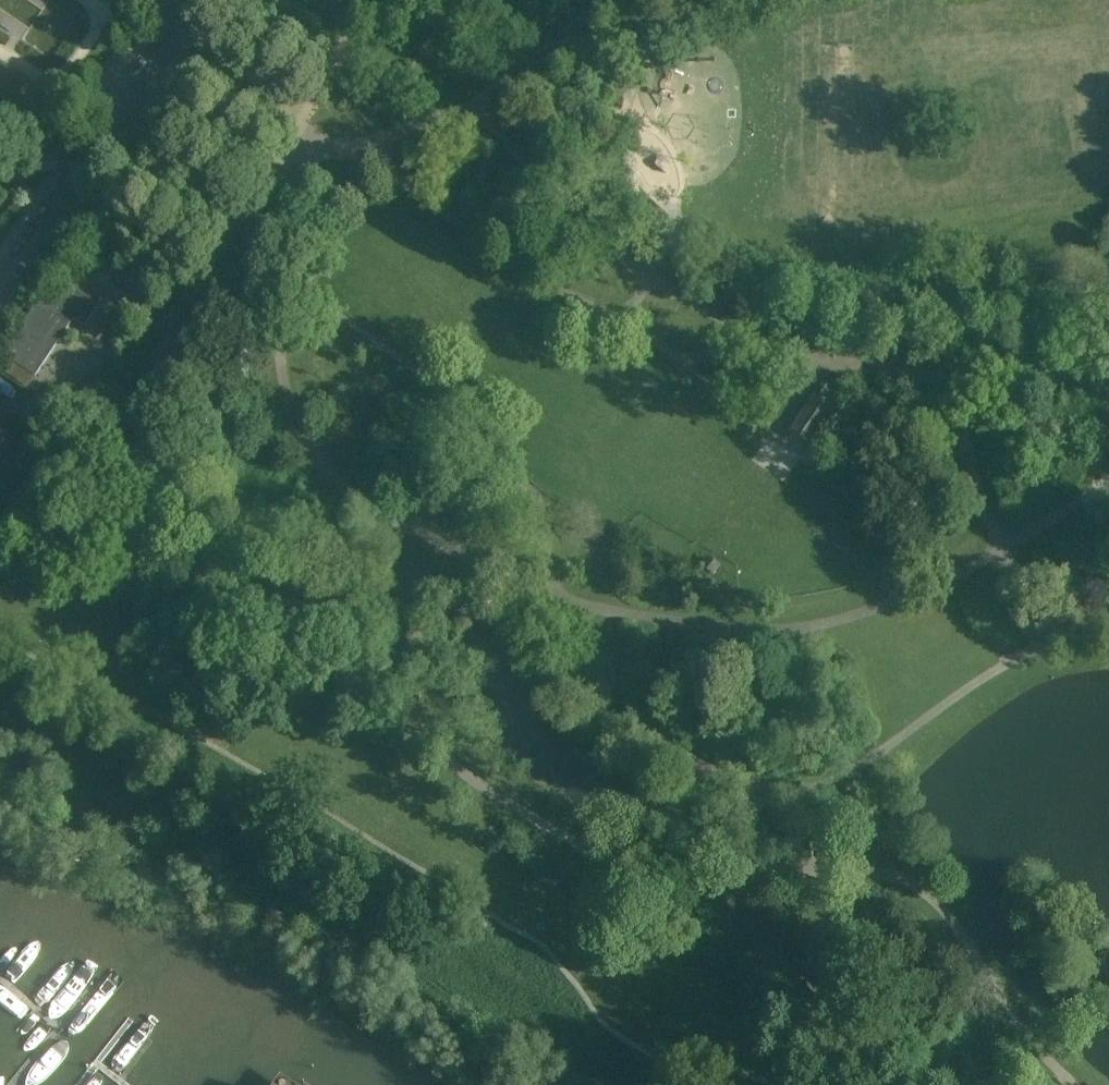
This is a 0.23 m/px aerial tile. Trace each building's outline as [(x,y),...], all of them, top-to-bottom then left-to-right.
[(56,308),(73,321),(84,329),(85,328),(85,327),(99,306),(70,287),(56,308)] [(42,298),(16,337),(2,357),(34,378),(73,321),(56,308),(42,298)] [(813,399),(796,424),(791,430),(811,443),(832,412),(813,399)] [(214,705),(228,685),(212,675),(208,680),(203,676),(196,686),(202,689),(198,694),(214,705)]
